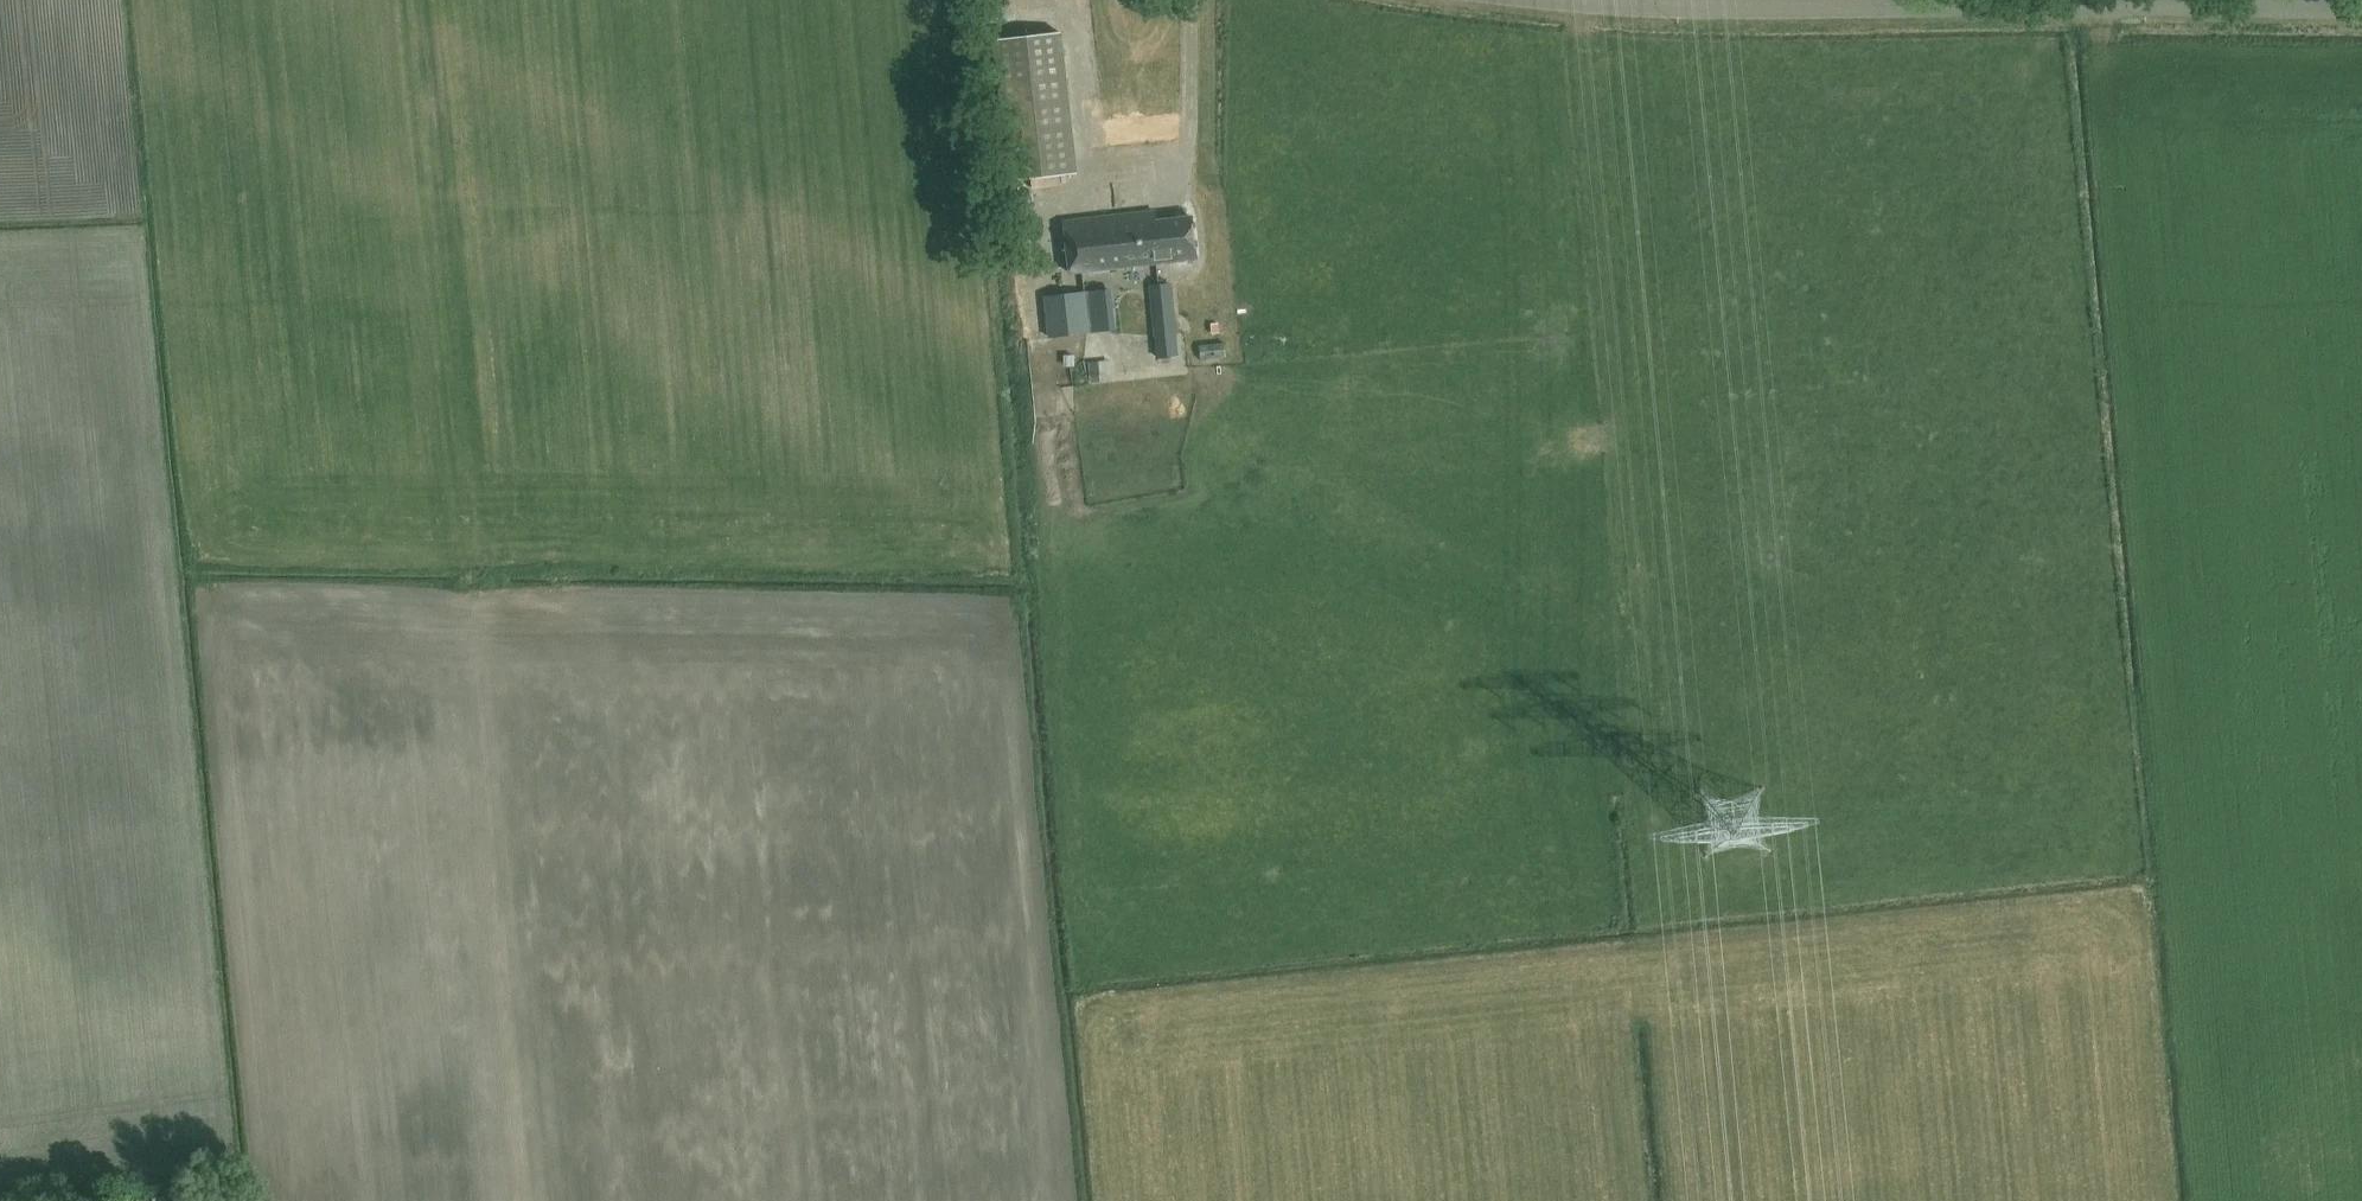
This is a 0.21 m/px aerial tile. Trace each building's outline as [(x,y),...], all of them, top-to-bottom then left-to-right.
[(1060,32),(994,39),(1010,181),(1076,173),(1060,32)] [(1070,273),(1159,263),(1157,246),(1169,244),(1166,219),(1156,220),(1155,211),(1064,221),(1070,273)] [(1157,246),(1159,263),(1196,259),(1192,216),(1166,219),(1169,244),(1157,246)] [(1154,334),(1176,332),(1171,285),(1149,288),(1154,334)] [(1048,336),(1089,331),(1085,292),(1044,296),(1048,336)] [(1203,339),(1204,351),(1227,350),(1226,338),(1203,339)] [(1041,366),(1055,363),(1052,345),(1038,347),(1041,366)] [(1095,372),(1112,369),(1110,354),(1092,357),(1095,372)]
